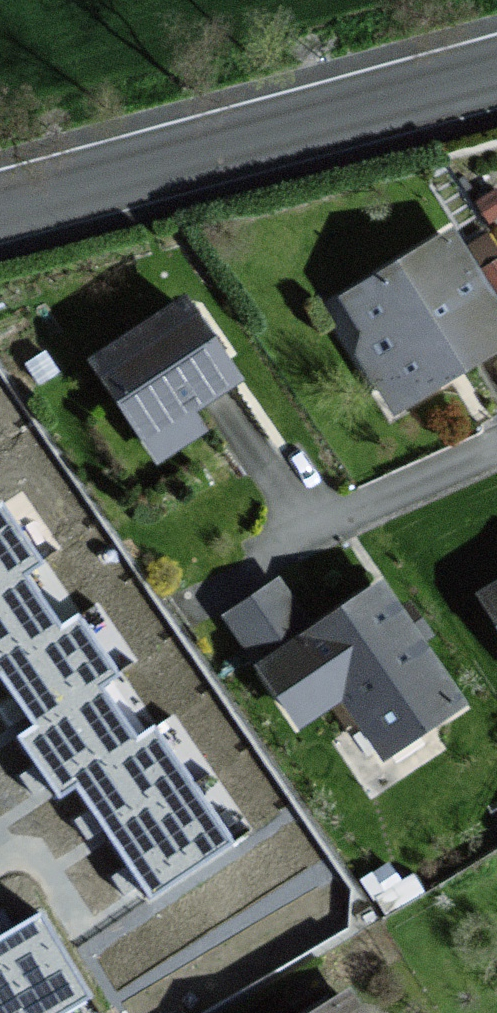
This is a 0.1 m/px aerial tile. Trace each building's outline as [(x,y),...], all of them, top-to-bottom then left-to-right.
[(337,296),(363,340),(349,348),(390,418),(496,356),(496,309),(451,230),(337,296)] [(193,298),(92,358),(158,469),(211,438),(199,419),(248,391),(193,298)] [(23,496),(0,512),(0,672),(33,719),(37,726),(21,736),(56,787),(62,796),(78,786),(102,820),(145,884),(151,892),(228,840),(155,733),(136,746),(96,688),(119,672),(81,616),(62,629),(25,574),(60,550),(23,496)] [(279,579),(224,614),(296,728),(346,696),(384,757),(463,707),(384,581),(310,628),(279,579)] [(478,594),(496,627),(496,583),(478,594)] [(87,998),(42,923),(15,939),(0,948),(0,1012),(62,1012),(87,998)] [(357,996),(327,1012),(367,1012),(357,996)]
